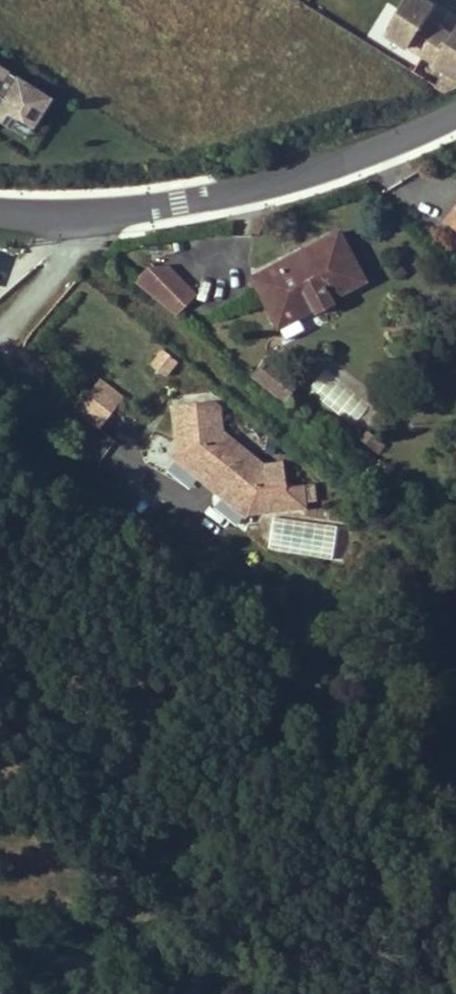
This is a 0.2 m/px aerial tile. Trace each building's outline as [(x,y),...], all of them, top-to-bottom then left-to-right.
[(428,0),(409,0),(388,33),(448,70),(455,75),(455,36),(429,20),(438,6),(428,0)] [(448,70),(437,88),(443,91),(455,85),(455,75),(448,70)] [(13,133),(21,120),(39,133),(54,109),(0,73),(0,125),(13,133)] [(446,219),(455,227),(455,207),(446,219)] [(338,231),(302,250),(308,260),(290,270),(284,260),(252,277),(270,312),(286,304),(293,319),(364,281),(338,231)] [(302,250),(284,260),(290,270),(308,260),(302,250)] [(160,262),(137,284),(168,310),(185,324),(202,307),(160,262)] [(286,304),(270,312),(277,326),(293,319),(286,304)] [(163,352),(151,366),(164,376),(175,361),(163,352)] [(251,376),(283,403),(301,382),(269,355),(251,376)] [(100,430),(126,398),(102,378),(76,410),(100,430)] [(175,405),(178,434),(185,433),(188,457),(205,471),(200,477),(222,495),(226,489),(249,507),(271,505),(273,512),(309,509),(306,484),(289,486),(286,464),(265,466),(251,467),(243,461),(238,467),(222,453),(233,439),(223,431),(221,405),(215,401),(175,405)] [(180,462),(200,477),(205,471),(188,457),(185,433),(178,434),(180,462)] [(243,461),(251,467),(265,466),(233,439),(222,453),(238,467),(243,461)] [(249,507),(226,489),(222,495),(246,514),(273,512),(271,505),(249,507)] [(270,517),(265,551),(331,559),(335,525),(270,517)]
